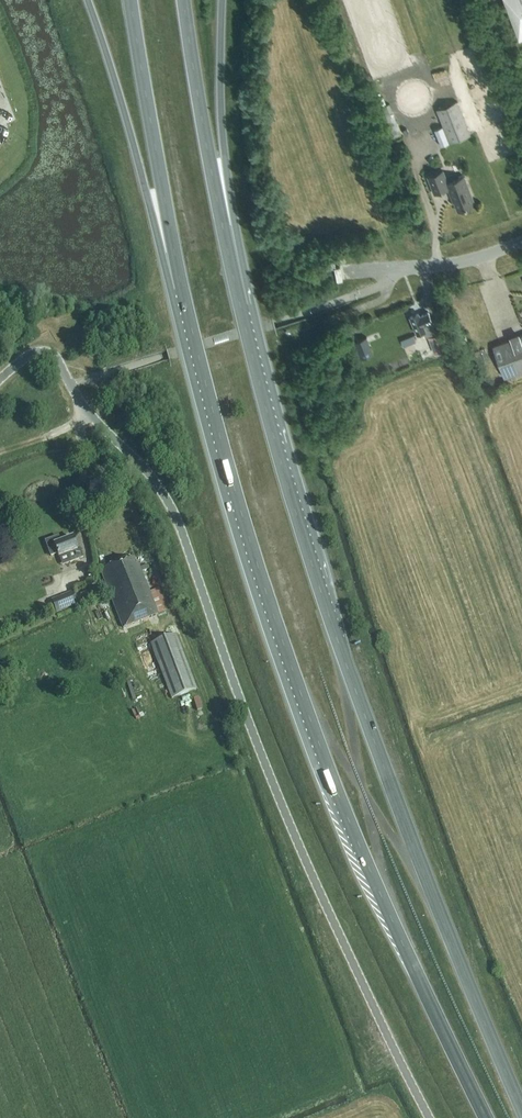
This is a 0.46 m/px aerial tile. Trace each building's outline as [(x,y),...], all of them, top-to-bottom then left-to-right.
[(521,37),(521,0),(505,0),(519,38),(521,37)] [(450,142),(470,134),(457,101),(437,109),(450,142)] [(448,182),(443,170),(428,176),(434,193),(448,187),(451,195),(452,195),(457,210),(475,203),(464,175),(448,182)] [(436,331),(428,311),(419,315),(418,312),(410,316),(417,334),(424,331),(426,336),(436,331)] [(434,353),(449,347),(443,330),(428,336),(434,353)] [(415,333),(401,337),(403,343),(417,339),(415,333)] [(493,345),(504,376),(521,370),(521,335),(493,345)] [(415,340),(404,344),(408,354),(419,349),(415,340)] [(371,347),(359,352),(362,358),(373,353),(371,347)] [(61,543),(58,536),(44,542),(51,558),(57,555),(58,558),(67,554),(70,563),(83,559),(79,549),(77,550),(72,538),(61,543)] [(136,565),(133,559),(101,571),(123,629),(168,611),(159,588),(149,592),(138,564),(136,565)] [(100,586),(79,596),(83,605),(104,596),(100,586)] [(56,614),(77,605),(72,592),(51,600),(56,614)] [(172,700),(197,690),(176,635),(151,644),(172,700)]
